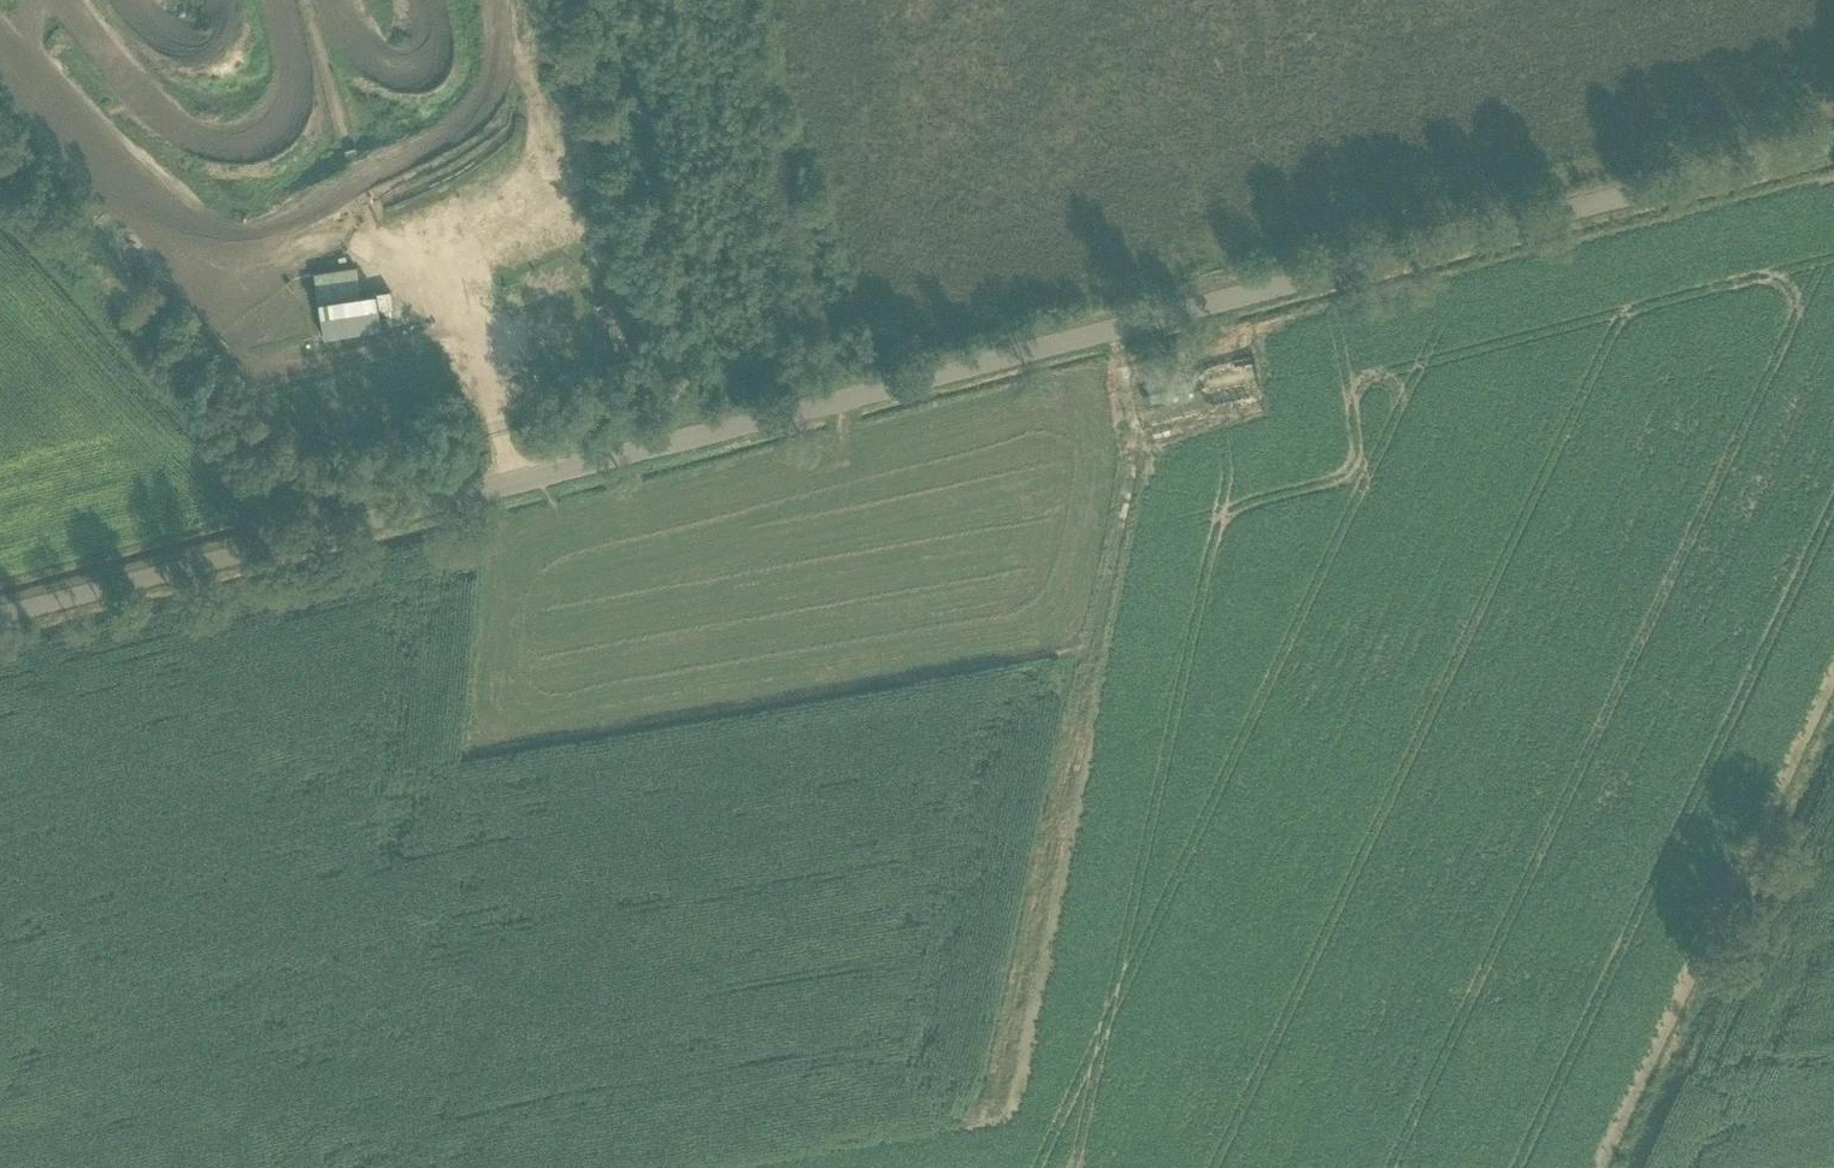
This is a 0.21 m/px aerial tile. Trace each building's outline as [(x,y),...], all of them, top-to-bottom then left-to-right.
[(313,273),(321,328),(378,319),(374,291),(359,292),(355,267),(313,273)]
